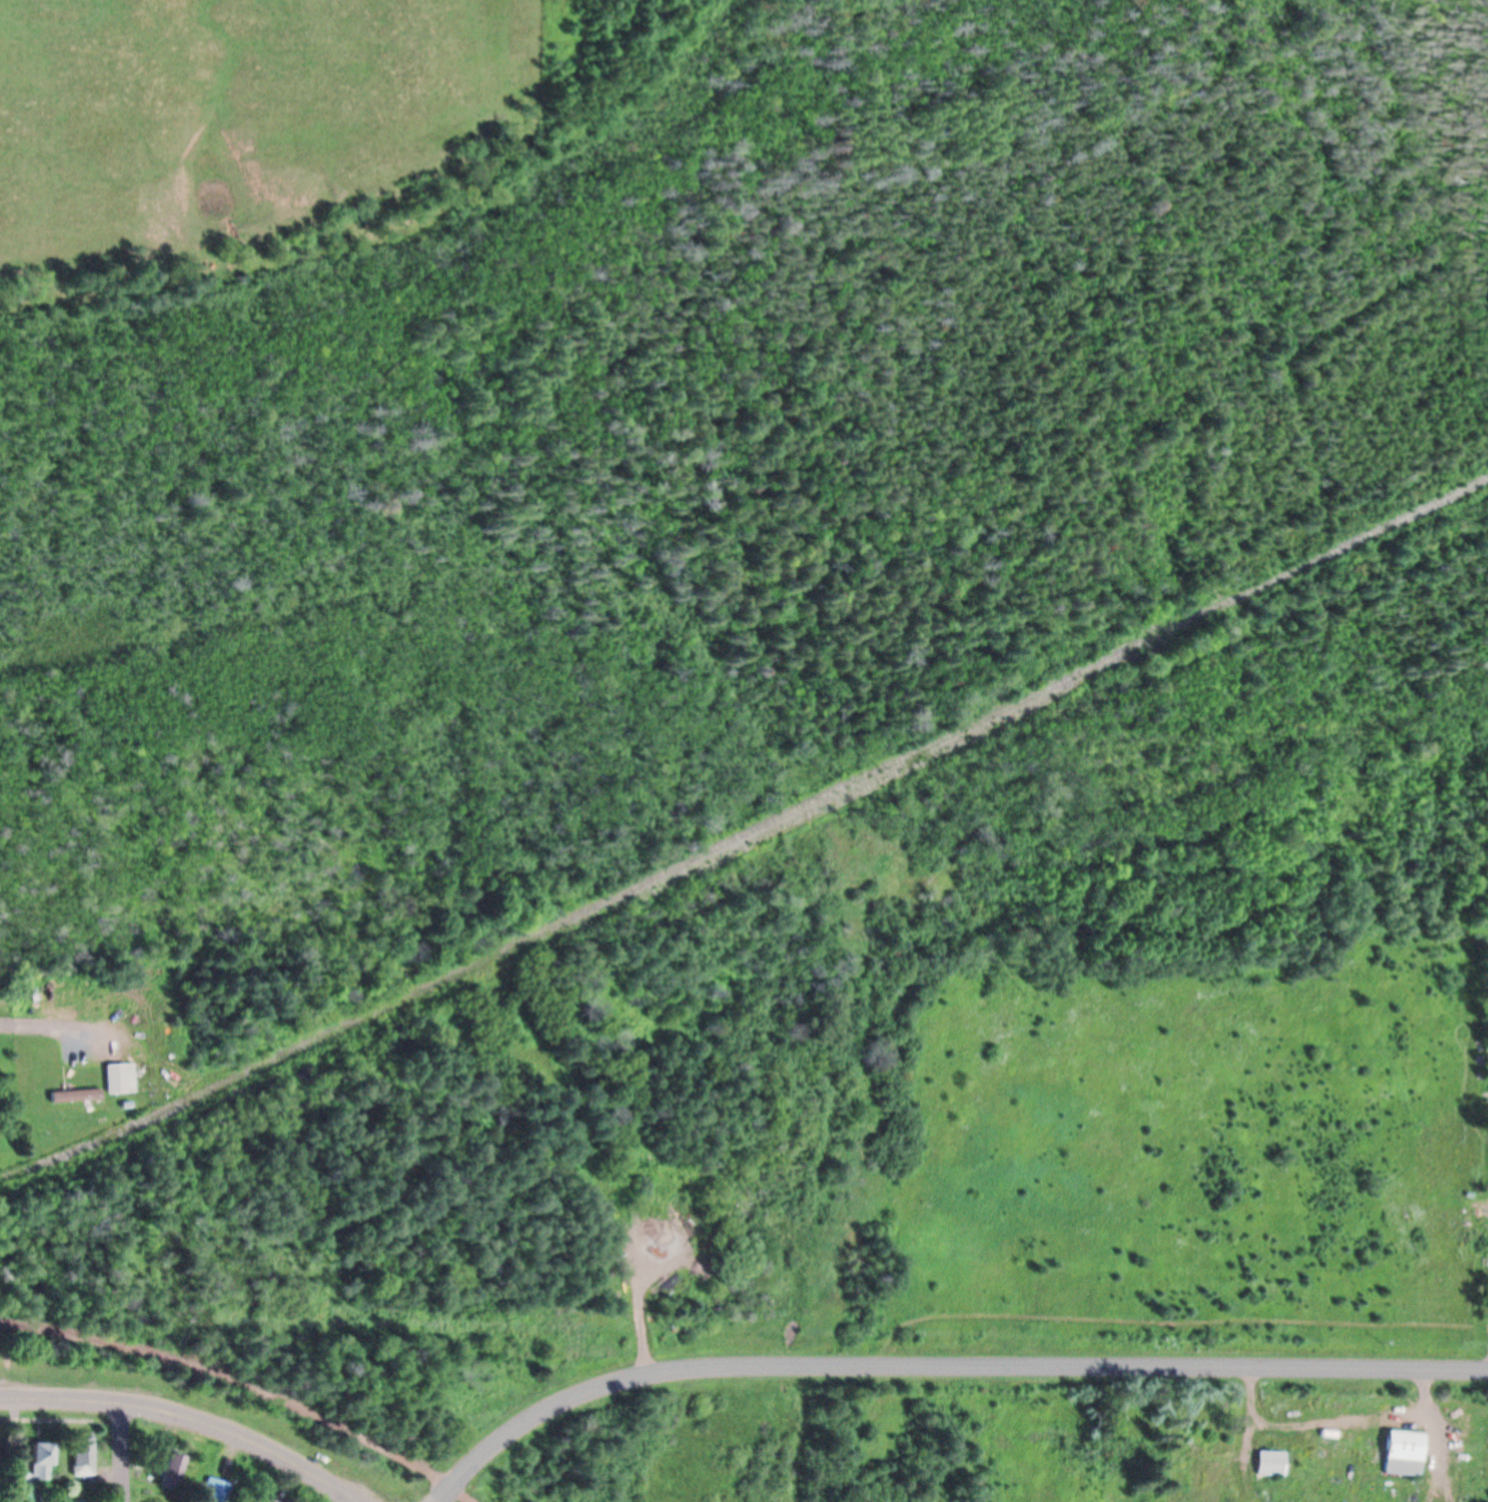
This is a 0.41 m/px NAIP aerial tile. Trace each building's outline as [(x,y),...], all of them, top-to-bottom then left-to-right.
[(137,1095),(136,1066),(108,1066),(109,1096),(137,1095)] [(53,1094),(54,1106),(103,1102),(102,1091),(53,1094)] [(1386,1477),(1423,1479),(1426,1436),(1390,1433),(1386,1477)] [(94,1478),(94,1435),(75,1435),(75,1478),(94,1478)] [(53,1445),(34,1445),(34,1482),(53,1482),(53,1445)] [(186,1458),(169,1454),(160,1490),(177,1494),(186,1458)] [(1287,1455),(1259,1455),(1259,1478),(1287,1478),(1287,1455)] [(210,1480),(202,1501),(205,1501),(229,1501),(234,1488),(210,1480)]
